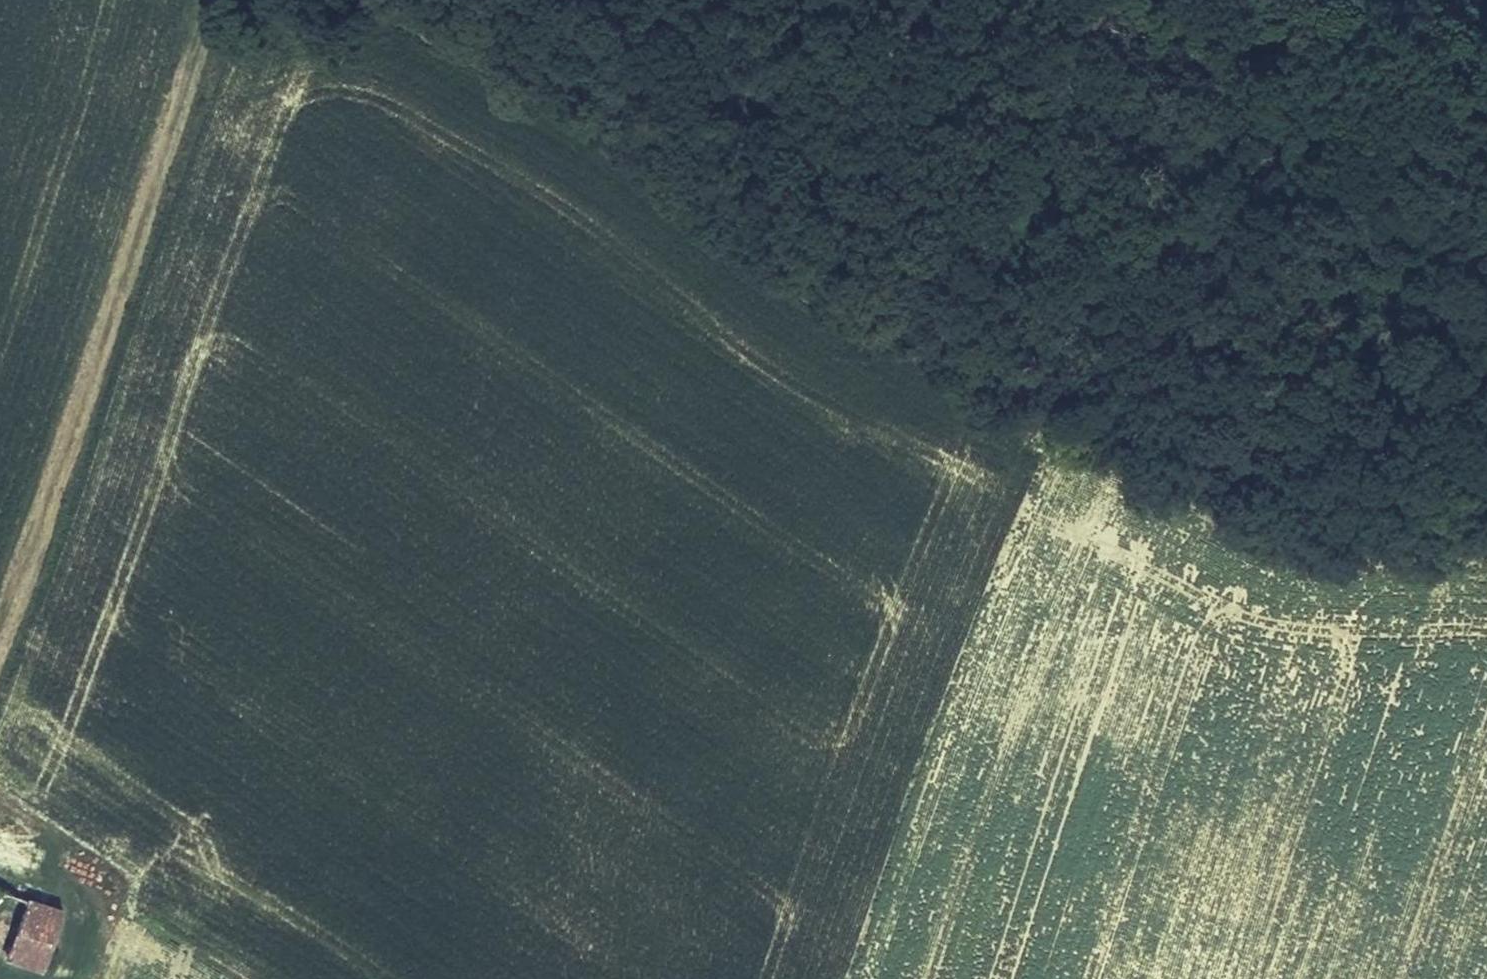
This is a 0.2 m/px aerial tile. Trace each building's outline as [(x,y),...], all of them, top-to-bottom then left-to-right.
[(65,913),(0,891),(0,951),(46,967),(65,913)]
